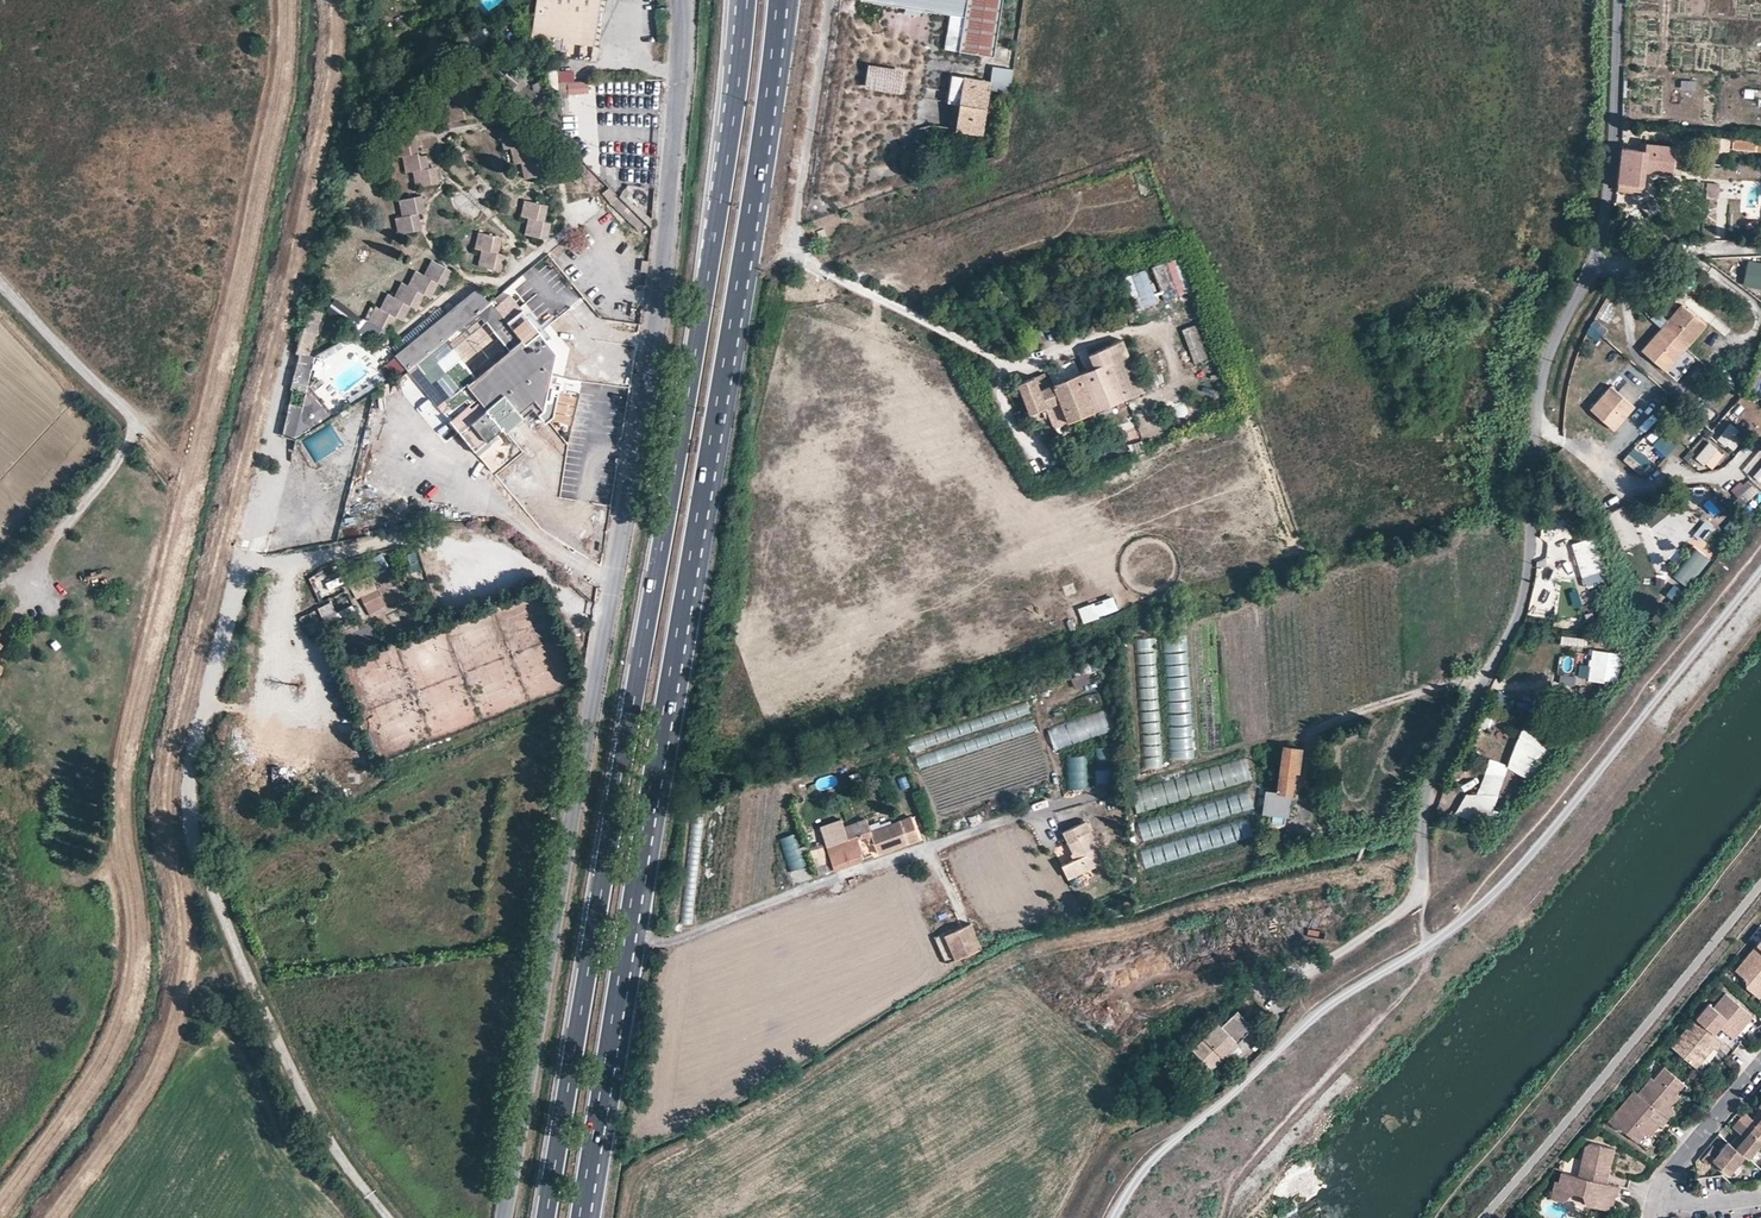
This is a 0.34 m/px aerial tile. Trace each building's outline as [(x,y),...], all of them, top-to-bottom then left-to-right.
[(538,3),(537,13),(534,33),(550,34),(594,41),(599,0),(539,0),(538,3)] [(906,6),(919,9),(964,16),(959,51),(992,56),(1002,0),(861,0),(906,6)] [(919,9),(906,6),(904,13),(918,15),(919,9)] [(528,31),(534,33),(537,13),(532,13),(526,16),(525,27),(528,31)] [(904,70),(869,65),(866,87),(901,93),(904,70)] [(989,82),(951,77),(947,102),(958,103),(955,130),(982,134),(989,82)] [(590,94),(589,81),(560,82),(561,95),(590,94)] [(1681,81),(1681,88),(1694,89),(1695,82),(1681,81)] [(548,86),(544,84),(538,88),(540,101),(539,107),(545,106),(548,102),(548,86)] [(473,85),(455,88),(458,104),(470,102),(468,97),(475,96),(473,85)] [(453,105),(458,104),(455,88),(450,89),(453,105)] [(639,98),(634,94),(631,99),(635,102),(639,98)] [(470,102),(458,104),(453,105),(451,106),(454,122),(466,120),(464,115),(472,114),(470,102)] [(517,135),(516,131),(506,133),(508,149),(511,148),(516,147),(526,145),(524,134),(517,135)] [(504,150),(508,149),(506,133),(500,133),(504,150)] [(1730,139),(1710,137),(1709,150),(1729,152),(1730,139)] [(407,139),(397,141),(400,158),(403,158),(408,157),(417,154),(415,143),(409,144),(407,139)] [(1733,139),(1732,148),(1760,151),(1760,142),(1733,139)] [(1623,147),(1617,191),(1642,193),(1645,171),(1673,173),(1676,147),(1647,144),(1647,149),(1623,147)] [(527,150),(526,145),(516,147),(519,164),(521,164),(526,163),(536,160),(534,149),(527,150)] [(417,154),(408,157),(411,173),(413,172),(418,171),(428,169),(426,157),(419,158),(417,154)] [(408,157),(403,158),(406,174),(411,173),(408,157)] [(536,160),(526,163),(529,179),(539,177),(539,173),(545,171),(543,159),(536,160)] [(428,169),(418,171),(421,188),(439,184),(436,172),(429,174),(428,169)] [(1719,199),(1719,183),(1706,183),(1706,199),(1719,199)] [(620,196),(611,187),(603,195),(611,203),(620,196)] [(421,197),(405,201),(407,217),(418,215),(417,210),(424,209),(421,197)] [(521,218),(526,219),(530,202),(525,201),(521,218)] [(540,205),(530,202),(526,219),(528,219),(533,220),(543,222),(546,211),(539,209),(540,205)] [(418,215),(407,217),(403,217),(402,218),(400,218),(403,234),(413,233),(413,228),(420,227),(418,215)] [(529,237),(533,220),(528,219),(525,235),(529,237)] [(550,224),(543,222),(533,220),(529,237),(539,239),(540,234),(547,236),(550,224)] [(475,249),(480,250),(484,234),(479,233),(475,249)] [(494,236),(484,234),(480,250),(482,251),(487,252),(497,254),(500,242),(493,241),(494,236)] [(482,268),(487,252),(482,251),(478,266),(482,268)] [(496,259),(497,254),(487,252),(482,268),(500,272),(503,261),(496,259)] [(1192,292),(1181,257),(1153,267),(1165,301),(1192,292)] [(433,261),(424,275),(428,278),(437,263),(433,261)] [(437,263),(428,278),(438,283),(440,279),(446,282),(452,272),(437,263)] [(1750,264),(1745,281),(1760,286),(1760,267),(1750,264)] [(416,271),(408,285),(413,288),(420,273),(416,271)] [(424,275),(420,273),(413,288),(424,295),(426,290),(432,293),(438,283),(428,278),(424,275)] [(402,283),(394,297),(398,300),(406,285),(402,283)] [(1554,286),(1548,284),(1546,293),(1553,295),(1554,286)] [(408,285),(406,285),(398,300),(410,306),(412,302),(418,305),(424,295),(413,288),(408,285)] [(409,370),(417,363),(491,302),(480,289),(446,317),(398,357),(388,365),(399,378),(409,370)] [(510,296),(505,290),(491,302),(496,308),(510,296)] [(388,294),(380,309),(385,311),(392,296),(388,294)] [(394,297),(392,296),(385,311),(396,317),(398,313),(404,317),(410,306),(398,300),(394,297)] [(557,353),(510,296),(496,308),(526,345),(524,354),(514,352),(507,383),(501,389),(505,394),(487,409),(488,410),(480,417),(472,409),(454,424),(483,459),(487,455),(496,448),(494,444),(500,438),(497,435),(504,428),(511,436),(518,430),(519,429),(515,424),(524,417),(534,408),(546,422),(553,416),(558,394),(560,385),(550,382),(557,353)] [(526,345),(496,308),(491,302),(417,363),(446,398),(449,395),(460,409),(464,409),(466,407),(431,365),(485,321),(490,316),(494,322),(515,347),(514,352),(524,354),(526,345)] [(372,324),(380,309),(376,306),(368,321),(372,324)] [(1706,327),(1682,306),(1662,329),(1686,350),(1706,327)] [(311,309),(299,353),(310,356),(323,313),(311,309)] [(390,329),(396,317),(385,311),(380,309),(372,324),(381,329),(384,325),(390,329)] [(398,357),(446,317),(440,311),(392,350),(398,357)] [(490,327),(494,322),(490,316),(485,321),(490,327)] [(1597,321),(1591,326),(1599,337),(1606,332),(1597,321)] [(1686,350),(1662,329),(1642,352),(1665,373),(1686,350)] [(326,365),(356,349),(350,338),(320,354),(326,365)] [(1028,414),(1049,406),(1057,424),(1066,420),(1067,421),(1143,390),(1123,340),(1088,355),(1093,368),(1040,389),(1039,387),(1044,385),(1041,377),(1036,380),(1035,377),(1016,385),(1028,414)] [(417,363),(409,370),(446,414),(454,407),(460,409),(449,395),(446,398),(417,363)] [(505,394),(501,389),(494,380),(467,402),(472,409),(480,417),(488,410),(487,409),(505,394)] [(1628,382),(1618,393),(1632,405),(1642,395),(1628,382)] [(568,387),(560,385),(558,394),(566,396),(568,387)] [(1612,387),(1590,410),(1614,431),(1635,408),(1632,405),(1618,393),(1612,387)] [(305,406),(291,404),(284,436),(304,440),(308,422),(327,426),(333,399),(307,395),(305,406)] [(541,437),(524,417),(515,424),(519,429),(518,430),(532,445),(541,437)] [(1729,425),(1718,441),(1734,452),(1744,436),(1729,425)] [(496,448),(511,436),(504,428),(497,435),(500,438),(494,444),(496,448)] [(1086,442),(1092,440),(1090,433),(1084,435),(1086,442)] [(1660,438),(1653,448),(1667,459),(1675,449),(1660,438)] [(1726,459),(1731,454),(1715,438),(1710,442),(1726,459)] [(1634,448),(1623,460),(1640,476),(1651,464),(1634,448)] [(497,467),(487,455),(483,459),(494,472),(505,475),(506,470),(497,467)] [(1732,491),(1747,507),(1760,494),(1760,493),(1746,477),(1732,491)] [(1686,507),(1649,526),(1661,551),(1693,535),(1696,540),(1712,532),(1707,523),(1700,526),(1689,505),(1708,495),(1703,485),(1681,496),(1686,507)] [(1553,496),(1554,506),(1564,505),(1563,495),(1553,496)] [(517,512),(520,515),(521,516),(532,504),(527,500),(517,512)] [(1564,505),(1554,506),(1550,506),(1551,515),(1573,512),(1572,504),(1564,505)] [(557,519),(551,514),(546,520),(551,525),(557,519)] [(1596,537),(1574,544),(1584,577),(1606,571),(1596,537)] [(1671,557),(1678,550),(1668,541),(1661,548),(1671,557)] [(1689,588),(1708,558),(1693,549),(1674,579),(1689,588)] [(406,555),(411,571),(422,567),(417,552),(406,555)] [(368,571),(371,577),(388,567),(384,561),(368,571)] [(1533,563),(1531,615),(1551,616),(1554,564),(1533,563)] [(1606,571),(1584,577),(1587,587),(1609,581),(1606,571)] [(365,595),(362,597),(364,600),(368,609),(383,602),(371,577),(362,582),(366,591),(365,593),(365,595)] [(1674,602),(1682,593),(1675,586),(1667,595),(1674,602)] [(335,597),(339,608),(351,604),(347,592),(335,597)] [(385,606),(383,602),(368,609),(370,613),(385,606)] [(337,613),(337,614),(340,620),(354,614),(351,607),(337,613)] [(340,620),(337,614),(337,613),(335,609),(321,615),(326,626),(339,621),(340,620)] [(1205,618),(1136,634),(1138,775),(1213,760),(1205,618)] [(1562,636),(1562,645),(1589,647),(1589,638),(1562,636)] [(1619,683),(1621,652),(1591,651),(1590,682),(1619,683)] [(1580,664),(1578,678),(1587,680),(1590,665),(1580,664)] [(1075,688),(1091,687),(1090,674),(1074,675),(1075,688)] [(1561,676),(1560,684),(1575,685),(1576,677),(1561,676)] [(1057,751),(1113,728),(1105,708),(1049,730),(1057,751)] [(1507,769),(1536,781),(1555,737),(1526,725),(1507,769)] [(1283,746),(1280,771),(1295,773),(1298,773),(1302,748),(1283,746)] [(1096,747),(1097,782),(1112,782),(1111,747),(1096,747)] [(1475,753),(1460,750),(1458,760),(1473,763),(1475,753)] [(1090,789),(1089,755),(1068,756),(1069,790),(1090,789)] [(1252,760),(1136,792),(1146,861),(1254,836),(1252,760)] [(1556,764),(1549,762),(1543,779),(1551,781),(1556,764)] [(1280,771),(1277,793),(1293,795),(1295,773),(1280,771)] [(1481,820),(1486,802),(1489,790),(1480,787),(1471,819),(1481,820)] [(1489,790),(1486,802),(1493,804),(1497,792),(1489,790)] [(1097,801),(1098,827),(1112,826),(1111,800),(1097,801)] [(1485,820),(1485,821),(1484,826),(1509,832),(1510,825),(1485,820)] [(1070,879),(1107,865),(1090,821),(1064,831),(1076,861),(1064,866),(1070,879)] [(898,822),(872,832),(879,853),(906,843),(898,822)] [(1355,826),(1346,829),(1349,839),(1358,836),(1355,826)] [(857,836),(828,847),(835,869),(861,860),(858,852),(861,851),(857,836)] [(1463,836),(1463,837),(1461,856),(1473,858),(1473,853),(1475,837),(1463,836)] [(810,843),(814,854),(828,849),(824,838),(810,843)] [(1487,859),(1491,860),(1497,863),(1501,863),(1502,859),(1488,854),(1487,859)] [(986,930),(978,933),(981,943),(989,940),(986,930)] [(983,951),(981,943),(978,933),(956,940),(963,958),(983,951)] [(1756,944),(1734,970),(1744,978),(1746,986),(1758,997),(1760,994),(1760,948),(1756,944)] [(913,976),(928,968),(922,958),(907,966),(913,976)] [(1753,1015),(1725,992),(1713,1006),(1709,1003),(1696,1018),(1709,1029),(1715,1023),(1719,1026),(1729,1034),(1735,1026),(1740,1030),(1753,1015)] [(1231,1017),(1221,1027),(1236,1044),(1246,1033),(1231,1017)] [(1696,1018),(1695,1017),(1670,1046),(1695,1067),(1705,1055),(1701,1052),(1709,1043),(1713,1046),(1716,1049),(1723,1041),(1714,1033),(1709,1029),(1696,1018)] [(1217,1023),(1204,1037),(1224,1057),(1236,1044),(1221,1027),(1217,1023)] [(1719,1026),(1715,1023),(1709,1029),(1714,1033),(1719,1026)] [(1740,1030),(1735,1026),(1729,1034),(1733,1038),(1740,1030)] [(794,1047),(812,1041),(809,1030),(790,1037),(794,1047)] [(1212,1068),(1224,1057),(1204,1037),(1192,1048),(1212,1068)] [(1713,1046),(1709,1043),(1701,1052),(1705,1055),(1713,1046)] [(788,1053),(782,1044),(771,1051),(776,1060),(788,1053)] [(1296,1052),(1299,1056),(1311,1068),(1312,1070),(1319,1063),(1304,1048),(1302,1047),(1296,1052)] [(1685,1082),(1664,1066),(1654,1078),(1651,1076),(1638,1093),(1668,1118),(1675,1110),(1670,1106),(1667,1104),(1669,1100),(1673,1103),(1680,1095),(1677,1092),(1685,1082)] [(1638,1093),(1635,1090),(1608,1122),(1618,1130),(1620,1128),(1637,1142),(1645,1132),(1649,1135),(1656,1127),(1652,1124),(1655,1120),(1659,1124),(1661,1126),(1668,1118),(1638,1093)] [(1760,1107),(1752,1118),(1744,1111),(1738,1119),(1760,1138),(1760,1107)] [(1738,1119),(1732,1126),(1740,1132),(1730,1143),(1744,1155),(1748,1158),(1760,1142),(1760,1138),(1738,1119)] [(1744,1155),(1730,1143),(1728,1141),(1720,1150),(1713,1145),(1702,1158),(1709,1164),(1713,1160),(1729,1173),(1744,1155)] [(1614,1148),(1591,1142),(1586,1146),(1579,1176),(1606,1183),(1610,1165),(1607,1164),(1609,1156),(1612,1157),(1614,1148)] [(1579,1176),(1561,1172),(1559,1181),(1555,1181),(1551,1198),(1562,1201),(1573,1192),(1581,1194),(1586,1204),(1611,1210),(1614,1199),(1608,1198),(1609,1194),(1615,1195),(1617,1196),(1619,1186),(1606,1183),(1579,1176)]
